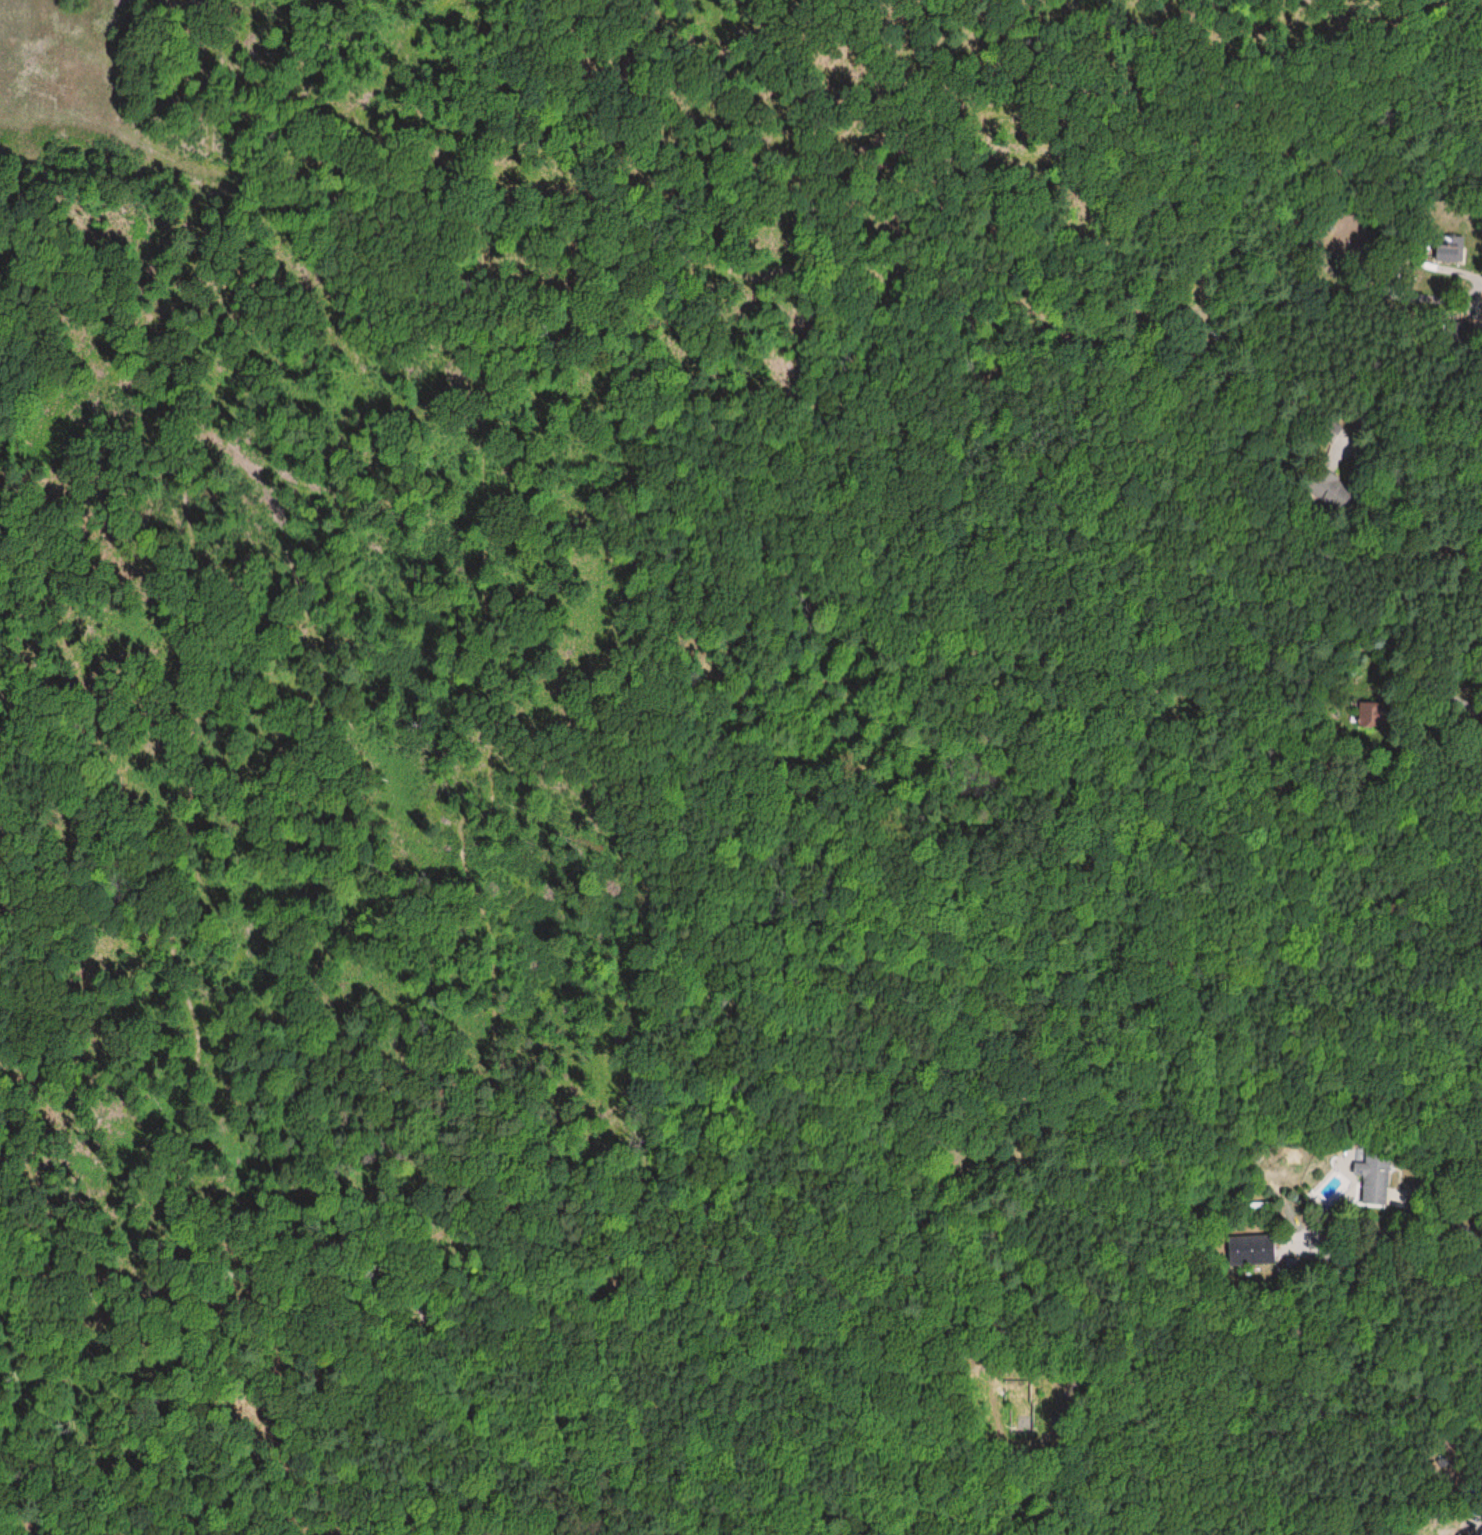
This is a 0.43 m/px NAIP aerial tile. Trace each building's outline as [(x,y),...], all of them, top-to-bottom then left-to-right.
[(1331,444),(1343,427),(1327,415),(1315,432),(1331,444)] [(1342,472),(1314,472),(1314,497),(1342,497),(1342,472)] [(1363,703),(1362,726),(1387,726),(1387,703),(1363,703)] [(1387,1152),(1365,1152),(1364,1164),(1352,1164),(1352,1176),(1362,1176),(1361,1205),(1386,1206),(1387,1152)] [(1228,1237),(1230,1267),(1273,1264),(1272,1235),(1228,1237)]
